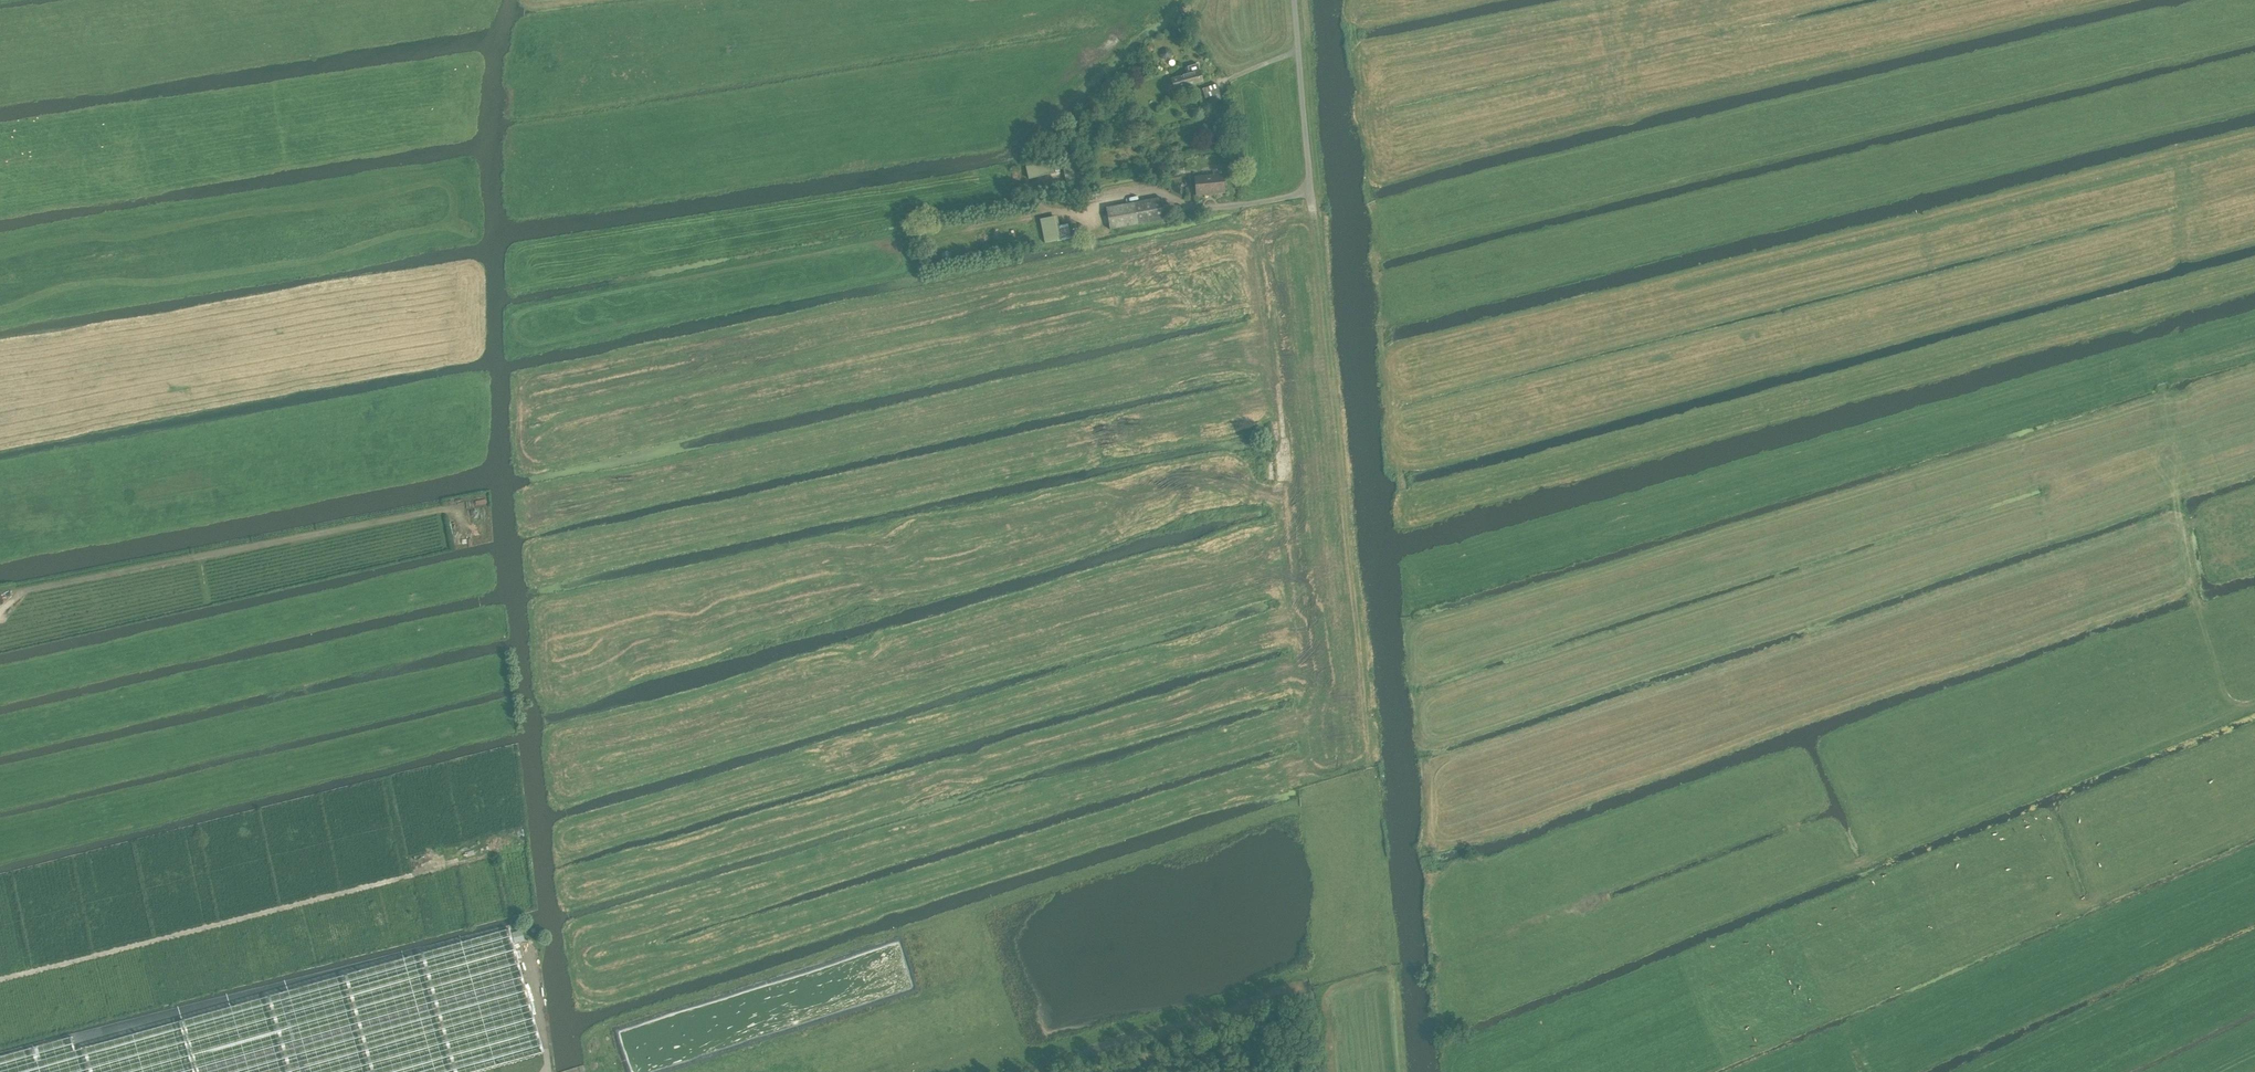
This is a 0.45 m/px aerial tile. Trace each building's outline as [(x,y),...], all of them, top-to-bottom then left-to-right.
[(1161,50),(1159,55),(1162,58),(1166,60),(1170,58),(1171,54),(1170,50),(1165,48),(1161,50)] [(1189,74),(1171,79),(1174,91),(1203,82),(1198,64),(1187,67),(1189,74)] [(1217,84),(1202,89),(1205,98),(1208,97),(1210,102),(1222,98),(1217,84)] [(1028,179),(1054,173),(1051,160),(1025,166),(1028,179)] [(1223,175),(1195,177),(1196,195),(1224,193),(1223,175)] [(1163,205),(1161,198),(1106,208),(1110,229),(1137,224),(1165,219),(1172,217),(1170,204),(1163,205)] [(1058,226),(1056,216),(1040,219),(1045,243),(1071,238),(1068,224),(1058,226)] [(523,979),(510,930),(76,1052),(72,1038),(0,1058),(0,1071),(476,1071),(543,1054),(523,979)]
